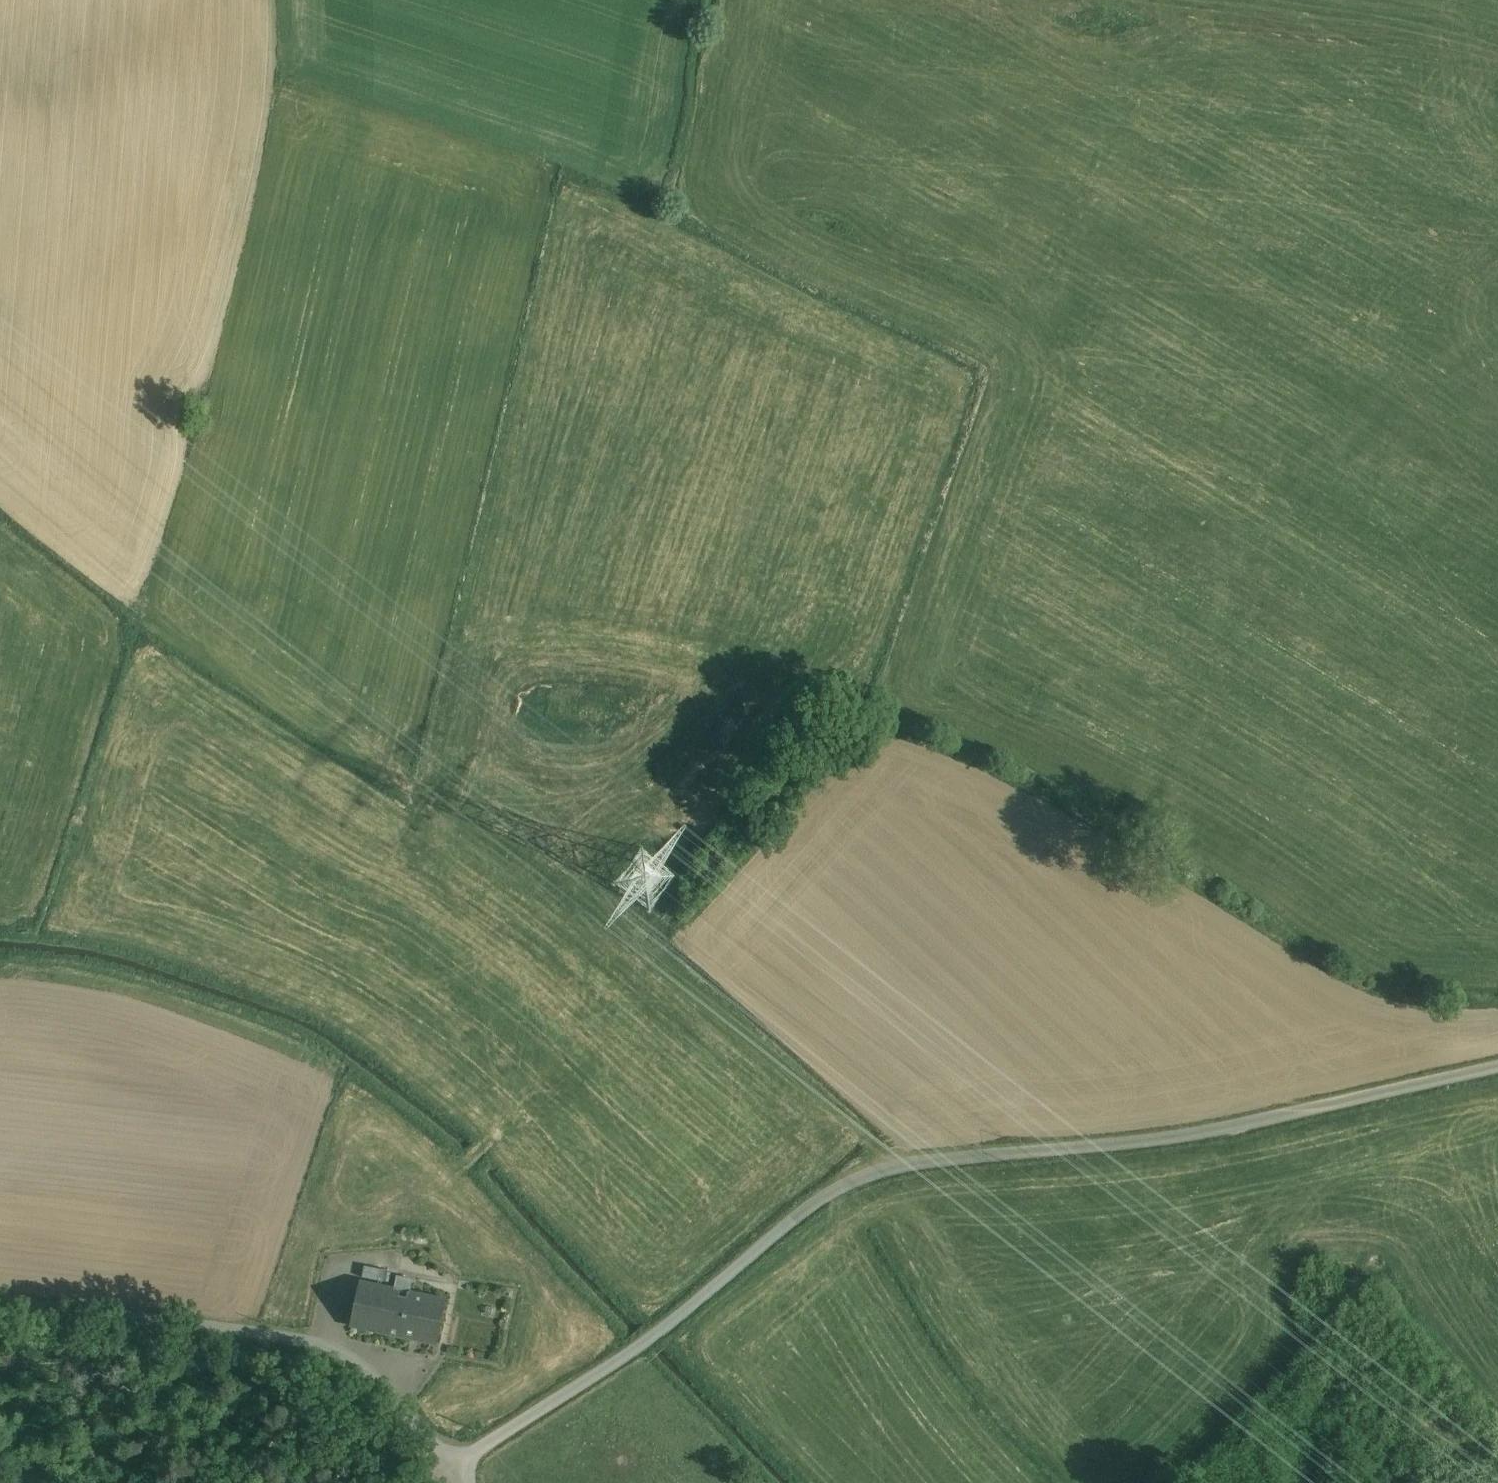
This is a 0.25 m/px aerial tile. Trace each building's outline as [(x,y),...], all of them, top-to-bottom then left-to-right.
[(365,1266),(362,1278),(385,1282),(388,1270),(365,1266)] [(397,1276),(394,1290),(411,1293),(414,1279),(397,1276)] [(386,1333),(394,1290),(360,1283),(352,1325),(386,1333)] [(411,1293),(394,1290),(386,1333),(437,1343),(446,1301),(411,1293)]
